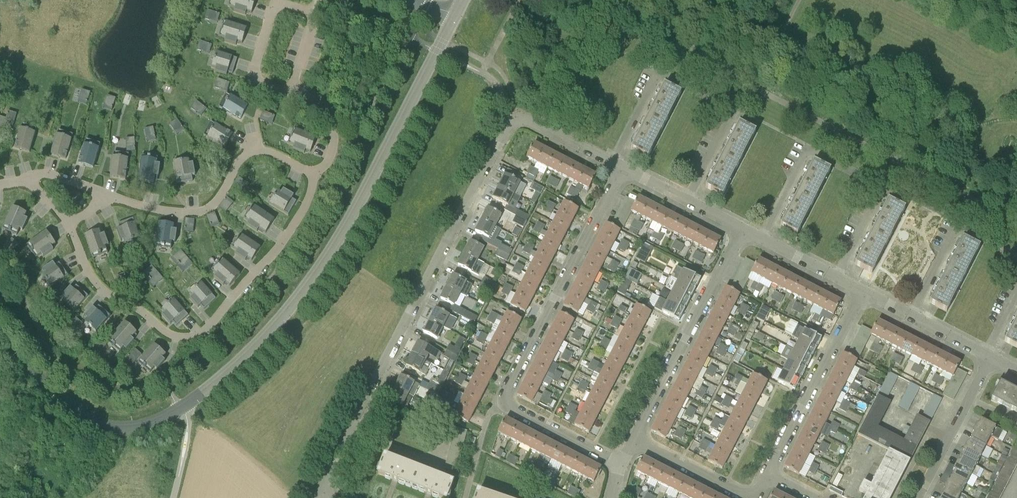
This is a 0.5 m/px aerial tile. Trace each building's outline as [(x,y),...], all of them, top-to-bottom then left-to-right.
[(256,0),(230,0),(228,6),(251,14),(256,0)] [(209,10),(206,18),(217,22),(220,13),(209,10)] [(242,44),(247,28),(223,21),(218,37),(242,44)] [(201,40),(198,48),(208,52),(210,44),(201,40)] [(233,74),(237,59),(218,53),(213,68),(233,74)] [(219,78),(216,87),(228,90),(231,82),(219,78)] [(665,126),(673,109),(681,93),(664,84),(647,117),(665,126)] [(89,104),(92,92),(83,89),(79,101),(89,104)] [(113,110),(118,98),(109,95),(105,107),(113,110)] [(241,120),(248,106),(231,96),(223,110),(241,120)] [(193,107),(202,115),(208,108),(198,101),(193,107)] [(648,158),(656,142),(665,126),(647,117),(631,149),(648,158)] [(171,124),(177,133),(184,128),(178,119),(171,124)] [(740,164),(748,148),(756,132),(739,123),(722,155),(740,164)] [(225,148),(233,134),(216,124),(208,139),(225,148)] [(146,129),(149,141),(157,139),(154,127),(146,129)] [(311,153),(317,137),(293,128),(287,143),(311,153)] [(36,134),(20,129),(15,148),(30,153),(36,134)] [(72,140),(57,135),(51,155),(66,159),(72,140)] [(137,151),(136,137),(127,138),(127,151),(137,151)] [(527,157),(537,163),(544,148),(534,143),(527,157)] [(99,149),(84,144),(78,163),(93,168),(99,149)] [(537,163),(547,168),(555,153),(544,148),(537,163)] [(547,168),(558,173),(565,159),(555,153),(547,168)] [(723,196),(731,180),(740,164),(722,155),(706,187),(723,196)] [(129,159),(113,157),(110,177),(126,179),(129,159)] [(558,173),(568,178),(575,164),(565,159),(558,173)] [(814,202),(823,186),(831,170),(814,161),(797,194),(814,202)] [(157,165),(141,163),(138,183),(154,185),(157,165)] [(568,178),(578,184),(586,169),(575,164),(568,178)] [(174,171),(181,190),(196,184),(189,165),(174,171)] [(526,173),(531,175),(534,168),(530,166),(526,173)] [(531,175),(536,178),(539,170),(534,168),(531,175)] [(586,169),(578,184),(589,189),(596,174),(586,169)] [(499,186),(514,194),(520,182),(505,174),(499,186)] [(547,183),(551,186),(555,179),(550,176),(547,183)] [(239,178),(235,185),(246,192),(251,184),(239,178)] [(551,186),(556,188),(560,181),(555,179),(551,186)] [(541,194),(544,188),(533,182),(530,188),(541,194)] [(514,194),(499,186),(492,198),(508,206),(511,200),(517,203),(520,197),(514,194)] [(567,194),(572,196),(575,189),(571,187),(567,194)] [(572,196),(576,198),(580,191),(575,189),(572,196)] [(288,215),(297,201),(279,191),(271,205),(288,215)] [(798,235),(806,219),(814,202),(797,194),(780,226),(798,235)] [(228,197),(220,207),(226,212),(235,202),(228,197)] [(636,202),(625,197),(623,202),(633,207),(636,202)] [(649,202),(639,197),(636,202),(633,207),(631,211),(637,215),(631,227),(635,229),(639,221),(641,217),(649,202)] [(889,241),(897,225),(905,209),(888,200),(872,232),(889,241)] [(546,206),(553,210),(556,205),(548,201),(546,206)] [(558,212),(573,220),(578,209),(564,202),(558,212)] [(633,207),(623,202),(620,207),(630,213),(631,211),(633,207)] [(649,202),(641,217),(646,219),(652,222),(659,208),(649,202)] [(266,233),(275,220),(254,206),(245,219),(266,233)] [(544,211),(551,215),(553,210),(546,206),(544,211)] [(27,213),(12,207),(1,231),(16,237),(27,213)] [(630,213),(620,207),(617,213),(628,218),(630,213)] [(481,219),(495,226),(501,215),(487,208),(481,219)] [(659,208),(652,222),(650,227),(655,229),(659,232),(662,227),(669,213),(659,208)] [(515,216),(527,222),(530,216),(519,210),(515,216)] [(553,222),(568,230),(573,220),(558,212),(553,222)] [(217,213),(209,215),(212,227),(221,224),(217,213)] [(628,218),(617,213),(614,218),(625,224),(628,218)] [(662,227),(672,233),(680,218),(669,213),(662,227)] [(524,228),(527,222),(515,216),(512,222),(524,228)] [(625,224),(614,218),(612,224),(622,229),(625,224)] [(672,233),(683,238),(690,223),(680,218),(672,233)] [(140,239),(133,219),(118,224),(125,244),(140,239)] [(196,232),(196,219),(187,219),(186,231),(196,232)] [(495,226),(481,219),(475,231),(486,237),(483,242),(498,249),(510,255),(513,249),(495,241),(501,230),(495,226)] [(635,229),(639,231),(640,231),(644,224),(639,221),(635,229)] [(535,226),(543,230),(545,226),(538,222),(535,226)] [(548,233),(562,240),(568,230),(553,222),(548,233)] [(175,225),(159,223),(155,246),(172,248),(175,225)] [(600,233),(615,241),(620,231),(605,223),(600,233)] [(683,238),(693,243),(700,229),(690,223),(683,238)] [(533,231),(540,235),(543,230),(535,226),(533,231)] [(656,239),(659,232),(655,229),(651,237),(656,239)] [(693,243),(703,248),(711,234),(700,229),(693,243)] [(100,230),(85,236),(93,259),(109,254),(100,230)] [(55,245),(46,232),(26,246),(35,259),(55,245)] [(659,232),(656,239),(660,242),(664,234),(659,232)] [(872,273),(880,257),(889,241),(872,232),(855,264),(872,273)] [(542,243),(557,251),(562,240),(548,233),(542,243)] [(595,244),(610,252),(615,241),(600,233),(595,244)] [(252,261),(261,248),(240,234),(231,247),(252,261)] [(711,234),(703,248),(713,254),(721,239),(711,234)] [(963,279),(972,263),(980,247),(963,238),(946,271),(963,279)] [(620,244),(627,248),(630,243),(622,239),(620,244)] [(671,248),(676,250),(680,243),(675,240),(671,248)] [(464,253),(478,260),(484,248),(470,241),(464,253)] [(525,247),(532,251),(535,246),(527,242),(525,247)] [(635,258),(645,263),(653,247),(644,242),(635,258)] [(537,253),(552,261),(557,251),(542,243),(537,253)] [(676,250),(681,253),(685,245),(680,243),(676,250)] [(605,262),(610,264),(612,260),(607,257),(610,252),(595,244),(589,254),(605,262)] [(617,249),(625,253),(627,248),(620,244),(617,249)] [(522,252),(530,256),(532,251),(525,247),(522,252)] [(507,261),(510,255),(498,249),(495,255),(507,261)] [(182,250),(172,258),(184,272),(194,264),(182,250)] [(697,260),(701,253),(696,250),(692,258),(697,260)] [(478,260),(464,253),(458,265),(478,276),(482,270),(475,266),(478,260)] [(532,264),(546,271),(552,261),(537,253),(532,264)] [(701,253),(697,260),(702,263),(705,255),(701,253)] [(584,264),(599,272),(605,262),(589,254),(584,264)] [(230,286),(241,274),(222,258),(211,270),(230,286)] [(756,264),(746,258),(743,264),(753,269),(756,264)] [(753,269),(751,273),(761,278),(769,264),(759,258),(756,264),(753,269)] [(619,263),(612,260),(610,264),(617,268),(619,263)] [(69,276),(59,263),(42,275),(51,288),(69,276)] [(514,268),(522,272),(524,267),(517,263),(514,268)] [(526,274),(541,282),(546,271),(532,264),(526,274)] [(579,275),(594,283),(599,272),(584,264),(579,275)] [(617,268),(610,264),(607,269),(614,273),(617,268)] [(753,269),(743,264),(741,269),(751,274),(751,273),(753,269)] [(761,278),(772,284),(779,269),(769,264),(761,278)] [(155,286),(164,279),(155,266),(146,272),(155,286)] [(678,280),(695,289),(697,285),(697,286),(701,279),(676,266),(671,277),(678,280)] [(512,272),(519,276),(522,272),(514,268),(512,272)] [(631,282),(636,284),(641,274),(634,270),(630,268),(624,278),(631,282)] [(751,274),(741,269),(738,274),(748,280),(751,274)] [(779,269),(772,284),(782,289),(790,274),(779,269)] [(947,312),(955,295),(963,279),(946,271),(930,303),(947,312)] [(521,284),(536,292),(541,282),(526,274),(521,284)] [(782,289),(792,294),(800,280),(790,274),(782,289)] [(447,287),(460,294),(466,282),(453,275),(447,287)] [(573,285),(588,293),(594,283),(579,275),(573,285)] [(748,280),(737,275),(734,280),(745,286),(748,280)] [(481,283),(492,289),(495,283),(484,277),(481,283)] [(617,292),(624,295),(631,282),(624,278),(617,292)] [(204,309),(216,299),(200,280),(188,291),(204,309)] [(599,285),(606,289),(608,284),(601,280),(599,285)] [(673,290),(690,299),(691,296),(692,296),(696,289),(695,289),(678,280),(673,290)] [(745,286),(734,280),(732,286),(742,291),(745,286)] [(792,294),(803,299),(810,285),(800,280),(792,294)] [(755,290),(759,283),(754,281),(751,288),(755,290)] [(489,295),(492,289),(481,283),(478,289),(489,295)] [(504,288),(511,292),(514,287),(506,283),(504,288)] [(759,283),(755,290),(760,293),(764,286),(759,283)] [(62,297),(71,291),(66,284),(57,290),(62,297)] [(516,295),(530,302),(536,292),(521,284),(516,295)] [(74,311),(88,296),(76,285),(63,300),(74,311)] [(568,295),(588,305),(591,301),(586,298),(588,293),(573,285),(568,295)] [(596,290),(603,293),(606,289),(599,285),(596,290)] [(803,299),(813,305),(821,290),(810,285),(803,299)] [(460,294),(447,287),(441,299),(454,305),(460,294)] [(720,297),(734,305),(740,295),(725,287),(720,297)] [(501,293),(509,297),(511,292),(504,288),(501,293)] [(667,301),(684,309),(686,306),(690,299),(673,290),(667,301)] [(813,305),(814,305),(823,310),(831,295),(821,290),(813,305)] [(771,298),(776,301),(780,294),(775,291),(771,298)] [(776,301),(780,303),(784,296),(780,294),(776,301)] [(530,302),(516,295),(511,305),(525,313),(530,302)] [(583,303),(568,295),(563,306),(578,314),(583,303)] [(831,295),(823,310),(834,315),(841,301),(831,295)] [(176,326),(189,315),(172,297),(160,307),(176,326)] [(685,310),(684,309),(667,301),(660,297),(654,308),(679,320),(681,316),(681,317),(685,310)] [(715,308),(729,315),(734,305),(720,297),(715,308)] [(598,304),(591,301),(588,305),(596,309),(598,304)] [(792,309),(796,312),(800,304),(795,302),(792,309)] [(739,308),(747,312),(749,307),(742,303),(739,308)] [(796,312),(801,314),(805,307),(800,304),(796,312)] [(596,309),(588,305),(586,310),(593,314),(596,309)] [(618,311),(625,314),(628,309),(620,305),(618,311)] [(631,316),(645,323),(651,313),(636,305),(631,316)] [(111,316),(99,306),(85,322),(97,332),(111,316)] [(430,320),(443,327),(449,315),(436,308),(430,320)] [(709,318),(724,326),(729,315),(715,308),(709,318)] [(744,316),(747,312),(739,308),(737,312),(744,316)] [(463,317),(475,322),(478,316),(467,310),(463,317)] [(489,316),(497,320),(499,315),(491,311),(489,316)] [(501,323),(516,330),(521,320),(507,312),(501,323)] [(554,323),(569,331),(574,321),(559,313),(554,323)] [(820,316),(815,313),(812,320),(817,322),(820,316)] [(487,321),(494,325),(497,320),(489,316),(487,321)] [(612,321),(620,325),(622,320),(615,316),(612,321)] [(625,327),(640,334),(645,323),(631,316),(625,327)] [(472,328),(475,322),(463,317),(460,323),(472,328)] [(1004,341),(1016,348),(1016,317),(1004,341)] [(704,328),(718,336),(724,326),(709,318),(704,328)] [(443,327),(430,320),(424,332),(437,339),(443,327)] [(888,325),(878,320),(873,329),(870,335),(880,340),(888,325)] [(610,326),(618,329),(620,325),(612,321),(610,326)] [(137,332),(124,322),(107,341),(119,352),(137,332)] [(496,333),(511,340),(516,330),(501,323),(496,333)] [(549,334),(563,341),(569,331),(554,323),(549,334)] [(729,328),(736,332),(738,328),(731,324),(729,328)] [(873,329),(862,324),(859,330),(870,335),(873,329)] [(799,340),(816,348),(818,345),(822,338),(797,325),(792,336),(799,340)] [(888,325),(880,340),(891,345),(898,330),(888,325)] [(619,338),(634,345),(640,334),(625,327),(619,338)] [(699,339),(713,346),(718,336),(704,328),(699,339)] [(726,333),(734,337),(736,332),(729,328),(726,333)] [(573,334),(581,337),(583,333),(576,329),(573,334)] [(870,335),(859,330),(856,336),(867,341),(870,335)] [(891,345),(901,351),(909,336),(898,330),(891,345)] [(478,337),(486,341),(488,336),(481,332),(478,337)] [(491,343),(505,351),(511,340),(496,333),(491,343)] [(543,344),(558,352),(563,341),(549,334),(543,344)] [(571,338),(578,342),(581,337),(573,334),(571,338)] [(867,341),(856,336),(854,342),(864,347),(867,341)] [(901,351),(911,356),(919,341),(909,336),(901,351)] [(476,342),(483,345),(486,341),(478,337),(476,342)] [(601,342),(609,346),(611,341),(604,338),(601,342)] [(614,349),(628,356),(634,345),(619,338),(614,349)] [(693,349),(708,357),(713,346),(699,339),(693,349)] [(794,349),(811,358),(812,355),(813,355),(817,348),(816,348),(799,340),(794,349)] [(874,352),(879,344),(874,341),(870,350),(874,352)] [(911,356),(922,361),(929,346),(919,341),(911,356)] [(412,354),(425,360),(428,355),(437,360),(441,353),(418,342),(412,354)] [(599,347),(606,351),(609,346),(601,342),(599,347)] [(864,347),(854,342),(851,348),(861,353),(864,347)] [(486,354),(500,361),(505,351),(491,343),(486,354)] [(166,355),(154,344),(136,364),(149,374),(166,355)] [(446,350),(458,356),(461,350),(449,344),(446,350)] [(538,354),(553,362),(558,352),(543,344),(538,354)] [(718,349),(725,353),(728,348),(721,344),(718,349)] [(874,352),(879,355),(883,346),(879,344),(874,352)] [(922,361),(932,366),(940,352),(929,346),(922,361)] [(136,361),(143,354),(137,348),(130,355),(136,361)] [(861,353),(851,348),(848,353),(859,358),(861,353)] [(563,354),(570,358),(573,353),(565,349),(563,354)] [(608,360),(623,367),(628,356),(614,349),(608,360)] [(688,359),(703,367),(708,357),(693,349),(688,359)] [(716,354),(723,357),(725,353),(718,349),(716,354)] [(734,361),(738,363),(745,351),(740,349),(734,361)] [(789,360),(806,368),(807,365),(808,366),(811,358),(794,349),(789,360)] [(455,362),(458,356),(446,350),(443,356),(455,362)] [(932,366),(942,372),(950,357),(940,352),(932,366)] [(468,358),(475,361),(478,356),(470,353),(468,358)] [(837,363),(852,371),(857,361),(843,353),(837,363)] [(890,360),(895,362),(899,355),(894,353),(890,360)] [(425,360),(412,354),(406,366),(419,372),(425,360)] [(480,364),(495,371),(500,361),(486,354),(480,364)] [(533,365),(547,372),(553,362),(538,354),(533,365)] [(560,359),(568,363),(570,358),(563,354),(560,359)] [(895,362),(900,365),(903,358),(899,355),(895,362)] [(960,363),(950,357),(942,372),(952,377),(960,363)] [(465,362),(473,366),(475,361),(468,358),(465,362)] [(683,370),(697,377),(703,367),(688,359),(683,370)] [(590,364),(598,368),(600,363),(592,360),(590,364)] [(602,371),(617,378),(623,367),(608,360),(602,371)] [(783,370),(800,379),(802,376),(806,369),(806,368),(789,360),(783,370)] [(832,374),(847,381),(852,371),(837,363),(832,374)] [(475,374),(490,382),(495,371),(480,364),(475,374)] [(587,369),(595,373),(598,368),(590,364),(587,369)] [(911,371),(915,373),(919,366),(914,364),(911,371)] [(527,375),(542,383),(547,372),(533,365),(527,375)] [(708,370),(715,373),(717,369),(710,365),(708,370)] [(915,373),(920,375),(924,368),(919,366),(915,373)] [(967,374),(957,368),(956,372),(954,374),(964,379),(967,374)] [(859,369),(857,374),(864,377),(866,373),(859,369)] [(552,375),(560,378),(562,374),(555,370),(552,375)] [(677,380),(692,387),(697,377),(683,370),(677,380)] [(705,375),(712,378),(715,373),(708,370),(705,375)] [(800,379),(783,370),(778,381),(795,390),(797,386),(801,379),(800,379)] [(597,382),(611,389),(617,378),(602,371),(597,382)] [(864,497),(891,497),(942,399),(934,395),(922,418),(917,415),(904,440),(878,427),(891,402),(886,399),(898,376),(889,372),(858,434),(889,450),(871,485),(864,481),(859,491),(866,494),(864,497)] [(457,378),(465,382),(467,377),(460,373),(457,378)] [(470,385),(484,392),(490,382),(475,374),(470,385)] [(735,379),(742,382),(745,378),(737,374),(735,379)] [(747,385),(762,392),(767,381),(753,374),(747,385)] [(827,384),(841,392),(847,381),(832,374),(827,384)] [(931,381),(936,384),(940,376),(935,374),(931,381)] [(961,385),(964,379),(954,374),(951,379),(961,385)] [(395,387),(408,394),(415,382),(401,375),(395,387)] [(522,385),(537,393),(542,383),(527,375),(522,385)] [(550,380),(557,383),(560,378),(552,375),(550,380)] [(936,384),(940,386),(944,379),(940,376),(936,384)] [(429,383),(441,389),(444,383),(432,377),(429,383)] [(455,383),(462,387),(465,382),(457,378),(455,383)] [(732,383),(740,387),(742,382),(735,379),(732,383)] [(852,384),(859,387),(861,383),(854,379),(852,384)] [(958,390),(961,385),(951,379),(948,385),(958,390)] [(672,390),(687,398),(692,387),(677,380),(672,390)] [(579,386),(586,390),(589,385),(581,381),(579,386)] [(591,393),(606,400),(611,389),(597,382),(591,393)] [(437,395),(441,389),(429,383),(426,389),(437,395)] [(898,406),(907,411),(920,387),(911,383),(898,406)] [(991,400),(1005,407),(1014,390),(1000,383),(991,400)] [(821,395),(836,402),(841,392),(827,384),(821,395)] [(859,387),(852,384),(849,389),(856,392),(859,387)] [(464,395),(479,402),(484,392),(470,385),(464,395)] [(537,393),(522,385),(517,396),(531,403),(537,393)] [(697,390),(704,394),(707,389),(699,385),(697,390)] [(742,396),(756,403),(762,392),(747,385),(742,396)] [(956,395),(958,390),(948,385),(945,390),(956,395)] [(576,391),(584,395),(586,390),(579,386),(576,391)] [(408,394),(395,387),(389,399),(402,406),(408,394)] [(542,395),(549,399),(552,394),(544,390),(542,395)] [(667,400),(681,408),(687,398),(672,390),(667,400)] [(695,395),(702,399),(704,394),(697,390),(695,395)] [(956,395),(945,390),(943,395),(953,400),(956,395)] [(1016,413),(1016,392),(1014,390),(1005,407),(1016,413)] [(586,403),(600,411),(606,400),(591,393),(586,403)] [(447,399),(454,402),(457,398),(449,394),(447,399)] [(459,405),(474,413),(479,402),(464,395),(459,405)] [(539,400),(547,404),(549,399),(542,395),(539,400)] [(816,405),(831,412),(836,402),(821,395),(816,405)] [(723,400),(731,404),(733,400),(726,396),(723,400)] [(736,407),(751,414),(756,403),(742,396),(736,407)] [(444,404),(452,407),(454,402),(447,399),(444,404)] [(661,411),(676,418),(681,408),(667,400),(661,411)] [(721,405),(728,409),(731,404),(723,400),(721,405)] [(841,405),(848,408),(851,403),(843,400),(841,405)] [(568,408),(575,411),(578,407),(570,403),(568,408)] [(580,414),(594,422),(600,411),(586,403),(580,414)] [(474,413),(459,405),(454,416),(468,423),(474,413)] [(811,415),(825,423),(831,412),(816,405),(811,415)] [(846,413),(848,408),(841,405),(839,409),(846,413)] [(686,411),(694,414),(696,409),(689,406),(686,411)] [(730,418),(745,425),(751,414),(736,407),(730,418)] [(565,412),(573,416),(575,411),(568,408),(565,412)] [(414,417),(426,420),(428,414),(415,411),(414,417)] [(656,421),(671,429),(676,418),(661,411),(656,421)] [(684,415),(691,419),(694,414),(686,411),(684,415)] [(594,422),(580,414),(574,425),(589,433),(594,422)] [(806,426),(820,433),(825,423),(811,415),(806,426)] [(712,422),(720,426),(722,421),(715,417),(712,422)] [(498,433),(509,438),(516,423),(506,418),(498,433)] [(725,429),(739,436),(745,425),(730,418),(725,429)] [(976,430),(991,437),(996,427),(981,420),(976,430)] [(671,429),(656,421),(651,431),(665,439),(671,429)] [(830,425),(837,429),(840,424),(833,421),(830,425)] [(710,427),(717,431),(720,426),(712,422),(710,427)] [(509,438),(519,443),(527,429),(516,423),(509,438)] [(828,430),(835,434),(837,429),(830,425),(828,430)] [(676,431),(683,435),(686,430),(678,426),(676,431)] [(800,436),(815,443),(820,433),(806,426),(800,436)] [(454,434),(465,437),(467,431),(456,428),(454,434)] [(519,443),(530,449),(537,434),(527,429),(519,443)] [(719,439),(734,447),(739,436),(725,429),(719,439)] [(971,439),(986,447),(991,437),(976,430),(971,439)] [(681,440),(683,435),(676,431),(673,436),(681,440)] [(452,439),(464,442),(465,437),(454,434),(452,439)] [(530,449),(541,454),(548,440),(537,434),(530,449)] [(795,446),(809,454),(815,443),(800,436),(795,446)] [(451,445),(462,448),(464,442),(452,439),(451,445)] [(701,444),(708,448),(711,443),(703,439),(701,444)] [(714,450),(728,458),(734,447),(719,439),(714,450)] [(966,450),(980,457),(986,447),(971,439),(966,450)] [(541,454),(551,460),(559,445),(548,440),(541,454)] [(820,446),(827,449),(829,445),(822,441),(820,446)] [(706,452),(708,448),(701,444),(698,449),(706,452)] [(449,451),(461,454),(462,448),(451,445),(449,451)] [(551,460),(562,465),(569,451),(559,445),(551,460)] [(790,457),(804,464),(809,454),(795,446),(790,457)] [(817,450),(825,454),(827,449),(820,446),(817,450)] [(495,456),(500,459),(504,451),(499,449),(495,456)] [(1011,449),(1009,454),(1016,459),(1016,452),(1011,449)] [(728,458),(714,450),(708,461),(722,469),(728,458)] [(961,458),(976,466),(980,457),(966,450),(961,458)] [(448,457),(459,460),(461,454),(449,451),(448,457)] [(562,465),(573,471),(580,456),(569,451),(562,465)] [(505,461),(510,464),(514,456),(509,454),(505,461)] [(1016,466),(1016,459),(1009,454),(1006,460),(1016,466)] [(378,473),(412,486),(419,469),(385,456),(378,473)] [(510,464),(515,466),(519,459),(514,456),(510,464)] [(573,471),(583,476),(591,462),(580,456),(573,471)] [(636,471),(647,476),(654,462),(643,456),(636,471)] [(446,462),(458,465),(459,460),(448,457),(446,462)] [(804,464),(790,457),(784,467),(799,474),(804,464)] [(956,468),(971,476),(976,466),(961,458),(956,468)] [(1014,471),(1016,466),(1006,460),(1003,465),(1014,471)] [(445,468),(456,471),(458,465),(446,462),(445,468)] [(591,462),(583,476),(594,482),(601,467),(591,462)] [(647,476),(657,482),(665,467),(654,462),(647,476)] [(809,466),(816,470),(819,466),(812,462),(809,466)] [(526,472),(531,474),(534,467),(530,464),(526,472)] [(993,472),(997,475),(1001,467),(996,465),(993,472)] [(1011,476),(1014,471),(1003,465),(1000,471),(1011,476)] [(807,471),(814,475),(816,470),(809,466),(807,471)] [(531,474),(535,477),(539,469),(534,467),(531,474)] [(657,482),(668,487),(675,473),(665,467),(657,482)] [(951,477),(966,485),(971,476),(956,468),(951,477)] [(429,493),(442,497),(447,497),(453,482),(419,469),(412,486),(429,493)] [(1009,482),(1011,476),(1000,471),(997,476),(1009,482)] [(668,487),(679,493),(686,478),(675,473),(668,487)] [(547,483),(551,485),(555,478),(551,475),(547,483)] [(1006,487),(1009,482),(997,476),(996,479),(995,481),(1006,487)] [(946,487),(961,495),(966,485),(951,477),(946,487)] [(551,485),(556,487),(560,480),(555,478),(551,485)] [(689,497),(697,484),(686,478),(679,493),(689,497)] [(992,487),(1003,493),(1006,487),(995,481),(993,485),(992,487)] [(707,489),(697,484),(689,497),(703,497),(707,489)] [(567,493),(572,496),(575,488),(571,486),(567,493)] [(943,497),(959,497),(961,495),(946,487),(941,497),(943,497)] [(1000,497),(1003,493),(992,487),(989,492),(1000,497)] [(577,497),(580,491),(575,488),(572,496),(577,497)] [(633,495),(638,497),(642,490),(637,488),(633,495)] [(718,495),(707,489),(703,497),(716,497),(718,495)]
